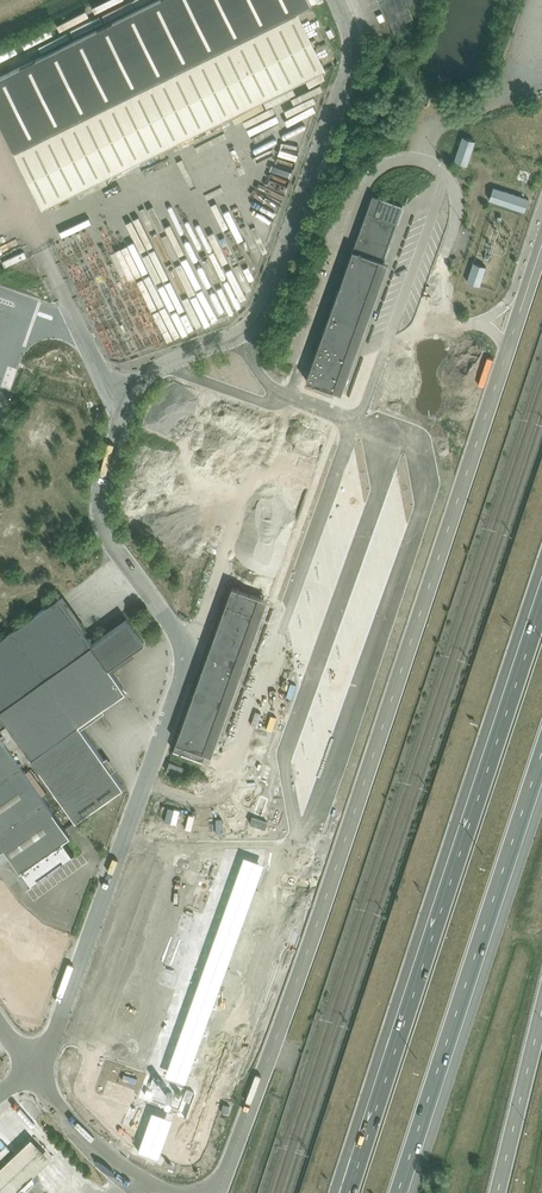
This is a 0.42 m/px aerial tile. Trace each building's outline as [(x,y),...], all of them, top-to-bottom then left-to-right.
[(315,0),(166,0),(0,82),(0,107),(50,207),(346,61),(315,0)] [(264,117),(280,108),(276,103),(261,112),(264,117)] [(477,140),(463,136),(456,158),(470,163),(477,140)] [(287,198),(292,185),(279,180),(274,193),(287,198)] [(528,198),(495,187),(490,202),(523,213),(528,198)] [(285,214),(291,202),(275,195),(270,206),(285,214)] [(399,218),(403,206),(372,195),(368,208),(399,218)] [(395,231),(399,218),(368,208),(364,220),(395,231)] [(390,243),(395,231),(364,220),(359,232),(390,243)] [(386,255),(390,243),(359,232),(355,245),(386,255)] [(228,245),(238,256),(242,251),(232,241),(228,245)] [(382,268),(386,255),(355,245),(351,257),(382,268)] [(378,280),(382,268),(351,257),(347,270),(378,280)] [(487,267),(472,263),(466,282),(481,286),(487,267)] [(373,293),(378,280),(347,270),(342,282),(373,293)] [(369,305),(373,293),(342,282),(338,294),(369,305)] [(365,317),(369,305),(338,294),(334,307),(365,317)] [(361,330),(365,317),(334,307),(330,319),(361,330)] [(357,342),(361,330),(330,319),(326,332),(357,342)] [(352,355),(357,342),(326,332),(321,344),(352,355)] [(348,367),(352,355),(321,344),(317,356),(348,367)] [(344,379),(348,367),(317,356),(313,369),(344,379)] [(340,392),(344,379),(313,369),(309,381),(340,392)] [(183,510),(183,509),(222,521),(243,453),(247,454),(252,436),(213,424),(194,486),(182,482),(174,507),(183,510)] [(302,425),(258,569),(287,578),(332,434),(302,425)] [(186,477),(192,479),(195,469),(189,468),(186,477)] [(261,610),(267,593),(235,582),(229,598),(261,610)] [(148,640),(132,618),(98,643),(64,595),(0,639),(0,699),(14,718),(84,817),(127,784),(83,721),(128,689),(112,666),(148,640)] [(256,626),(261,610),(229,598),(224,615),(256,626)] [(250,642),(256,626),(224,615),(218,631),(250,642)] [(244,659),(250,642),(218,631),(212,647),(244,659)] [(238,675),(244,659),(212,647),(206,664),(238,675)] [(233,691),(238,675),(206,664),(200,680),(233,691)] [(227,708),(233,691),(200,680),(195,696),(227,708)] [(221,724),(227,708),(195,696),(189,713),(221,724)] [(13,718),(0,701),(0,729),(2,727),(13,718)] [(215,740),(221,724),(189,713),(183,729),(215,740)] [(2,727),(0,729),(0,851),(9,844),(36,881),(79,851),(69,839),(77,832),(2,727)] [(209,757),(215,740),(183,729),(177,745),(209,757)] [(182,776),(185,767),(170,762),(167,771),(182,776)] [(156,804),(151,818),(167,823),(156,858),(184,867),(200,819),(156,804)] [(136,1146),(157,1154),(260,861),(238,853),(136,1146)] [(16,1152),(36,1172),(51,1158),(32,1137),(16,1152)] [(16,1152),(5,1162),(1,1157),(0,1158),(0,1173),(17,1190),(19,1192),(20,1192),(26,1192),(26,1191),(26,1190),(34,1182),(36,1182),(39,1182),(40,1180),(40,1177),(35,1173),(36,1172),(16,1152)] [(0,1173),(0,1192),(14,1192),(17,1190),(0,1173)]
